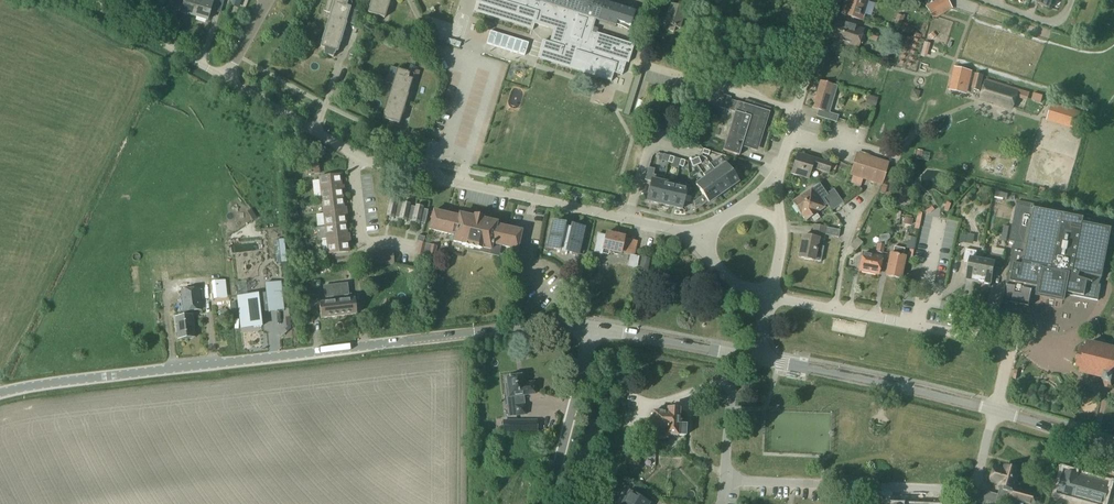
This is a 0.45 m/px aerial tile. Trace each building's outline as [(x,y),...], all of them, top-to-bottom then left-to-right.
[(200,0),(186,0),(181,14),(194,18),(200,0)] [(194,18),(207,22),(212,5),(205,2),(206,0),(200,0),(194,18)] [(220,15),(225,0),(217,0),(213,12),(220,15)] [(350,10),(352,3),(341,0),(327,0),(324,12),(330,14),(320,49),(323,50),(323,52),(324,52),(323,55),(332,58),(333,55),(334,55),(335,53),(337,54),(346,24),(354,26),(360,5),(354,4),(352,11),(350,10)] [(368,14),(385,19),(391,0),(372,0),(368,14)] [(597,32),(597,33),(590,31),(594,18),(599,19),(604,1),(603,0),(477,0),(474,11),(533,30),(536,23),(555,29),(550,44),(543,42),(538,58),(612,81),(615,71),(623,74),(625,67),(621,65),(623,60),(629,62),(635,44),(597,32)] [(862,22),(868,2),(861,0),(845,0),(840,15),(862,22)] [(933,22),(952,10),(946,0),(926,0),(930,6),(925,8),(933,22)] [(1038,6),(1050,11),(1054,0),(1040,0),(1038,6)] [(675,27),(680,29),(686,10),(670,5),(664,24),(669,26),(668,31),(673,33),(675,27)] [(894,24),(901,27),(904,19),(897,16),(894,24)] [(831,42),(858,51),(864,31),(837,23),(831,42)] [(524,56),(528,44),(490,32),(486,44),(524,56)] [(239,47),(245,36),(240,33),(234,44),(239,47)] [(867,41),(876,43),(878,36),(869,34),(867,41)] [(917,51),(926,54),(929,43),(920,40),(917,51)] [(301,52),(306,53),(308,47),(297,44),(294,55),(300,57),(301,52)] [(408,68),(407,73),(390,68),(386,83),(392,85),(382,120),(400,125),(413,79),(417,80),(420,72),(408,68)] [(953,68),(951,79),(948,91),(966,95),(972,72),(953,68)] [(507,87),(512,71),(506,69),(500,84),(507,87)] [(529,76),(523,89),(530,93),(537,79),(529,76)] [(540,96),(545,83),(537,80),(533,93),(540,96)] [(981,98),(1013,108),(1018,91),(986,81),(981,98)] [(546,83),(543,93),(549,95),(552,85),(546,83)] [(826,83),(825,85),(820,83),(811,110),(817,112),(815,117),(836,123),(837,119),(844,121),(845,117),(838,115),(837,116),(829,113),(837,87),(826,83)] [(1031,91),(1028,98),(1037,102),(1039,94),(1031,91)] [(714,108),(727,113),(732,99),(719,94),(714,108)] [(874,95),(861,94),(860,103),(873,104),(874,95)] [(738,103),(735,113),(723,151),(739,156),(742,148),(755,152),(758,144),(760,145),(771,108),(763,106),(761,110),(750,107),(751,102),(744,100),(743,105),(738,103)] [(1076,115),(1077,112),(1051,104),(1047,120),(1079,130),(1083,117),(1076,115)] [(812,169),(828,174),(831,164),(797,154),(790,175),(809,180),(812,169)] [(851,178),(849,183),(860,187),(861,181),(881,188),(889,164),(856,154),(849,177),(851,178)] [(305,162),(305,173),(317,172),(316,162),(305,162)] [(714,169),(728,190),(738,182),(724,162),(714,169)] [(658,205),(664,178),(653,175),(654,170),(648,168),(644,181),(650,182),(646,202),(658,205)] [(715,172),(706,178),(718,196),(728,190),(714,169),(713,170),(715,172)] [(319,179),(329,256),(349,253),(340,176),(319,179)] [(669,207),(674,186),(664,183),(665,178),(664,178),(658,205),(669,207)] [(706,178),(695,185),(708,203),(718,196),(706,178)] [(827,206),(831,212),(843,204),(834,190),(826,195),(819,185),(811,190),(792,204),(800,216),(801,215),(806,223),(818,214),(817,213),(824,209),(824,208),(827,206)] [(687,189),(674,186),(669,207),(682,210),(687,189)] [(390,201),(386,217),(394,219),(394,218),(399,220),(402,206),(397,204),(397,203),(390,201)] [(1018,202),(1010,242),(1015,243),(1004,301),(1029,306),(1032,289),(1039,290),(1038,296),(1062,301),(1064,293),(1068,294),(1068,296),(1097,302),(1112,230),(1083,224),(1084,219),(1034,209),(1034,210),(1032,210),(1033,205),(1018,202)] [(399,220),(407,222),(407,221),(412,222),(415,208),(410,207),(410,205),(403,203),(402,206),(399,220)] [(412,222),(412,223),(419,225),(419,224),(425,225),(428,211),(423,210),(423,208),(415,207),(415,208),(412,222)] [(493,245),(517,250),(521,232),(496,227),(497,224),(482,221),(483,218),(475,217),(474,219),(459,216),(459,218),(433,212),(429,230),(455,236),(453,242),(462,244),(462,246),(481,250),(480,253),(490,255),(493,245)] [(584,229),(572,226),(572,229),(564,227),(564,225),(553,222),(547,249),(557,251),(557,253),(567,255),(567,253),(578,256),(584,229)] [(837,240),(839,231),(828,229),(826,229),(814,226),(812,238),(803,237),(798,259),(814,262),(821,263),(824,248),(817,247),(818,241),(823,242),(824,236),(837,240)] [(957,232),(955,240),(970,243),(971,235),(957,232)] [(629,241),(624,240),(625,239),(606,234),(606,236),(599,234),(594,253),(602,255),(603,250),(621,255),(621,252),(627,254),(628,249),(627,249),(629,241)] [(877,234),(874,242),(882,245),(885,236),(877,234)] [(912,251),(914,239),(915,239),(905,237),(903,242),(905,242),(904,249),(912,251)] [(418,248),(417,249),(435,254),(437,247),(419,242),(418,248)] [(882,254),(884,246),(877,244),(875,253),(882,254)] [(215,249),(203,249),(204,273),(216,273),(215,249)] [(417,249),(416,256),(417,257),(433,261),(435,254),(417,249)] [(903,259),(902,259),(903,251),(894,250),(893,257),(891,256),(887,278),(899,280),(903,259)] [(977,252),(966,250),(963,263),(970,264),(967,280),(973,281),(979,282),(983,261),(976,259),(977,252)] [(392,253),(385,254),(386,266),(393,265),(392,253)] [(636,270),(639,257),(629,255),(626,268),(636,270)] [(859,271),(878,275),(881,259),(862,255),(859,271)] [(990,262),(983,261),(979,282),(985,283),(991,285),(994,269),(1001,270),(1003,257),(992,255),(990,262)] [(365,256),(358,257),(359,269),(366,268),(365,256)] [(639,271),(647,272),(650,260),(642,259),(639,271)] [(150,271),(160,270),(160,260),(149,261),(150,271)] [(573,276),(558,280),(563,279),(565,288),(575,286),(573,276)] [(263,297),(262,278),(214,280),(215,299),(263,297)] [(808,284),(814,293),(824,287),(819,278),(808,284)] [(321,298),(322,304),(319,304),(321,319),(357,315),(355,299),(351,299),(351,294),(348,295),(347,284),(322,286),(323,297),(321,298)] [(193,317),(192,312),(201,311),(199,290),(181,292),(185,318),(176,319),(179,339),(194,337),(192,326),(194,326),(193,317)] [(252,303),(236,305),(238,328),(246,327),(246,329),(256,328),(252,303)] [(1088,346),(1087,351),(1081,350),(1077,367),(1083,368),(1081,373),(1105,378),(1104,386),(1112,388),(1113,380),(1113,381),(1113,352),(1088,346)] [(522,375),(507,378),(509,396),(516,396),(517,406),(514,406),(515,416),(525,415),(523,395),(542,392),(540,381),(524,384),(522,375)] [(659,440),(666,440),(666,436),(678,437),(678,436),(686,437),(686,426),(678,426),(679,412),(667,411),(667,413),(653,412),(652,429),(648,428),(647,459),(655,459),(655,448),(659,448),(659,440)] [(503,433),(528,433),(528,422),(503,423),(503,433)] [(628,465),(639,466),(640,452),(629,451),(628,465)] [(1006,468),(1005,472),(995,469),(991,482),(1001,485),(998,496),(988,493),(985,503),(996,503),(997,502),(1005,503),(1006,503),(1008,499),(1026,503),(1038,503),(1040,496),(1014,489),(1019,472),(1006,468)] [(1064,471),(1057,495),(1073,499),(1079,476),(1064,471)] [(1079,476),(1073,499),(1087,503),(1094,480),(1079,476)] [(487,495),(490,482),(475,478),(471,492),(487,495)] [(1087,503),(1091,503),(1104,503),(1109,484),(1094,480),(1087,503)] [(621,503),(650,503),(640,498),(644,493),(627,483),(623,490),(628,493),(621,503)]
